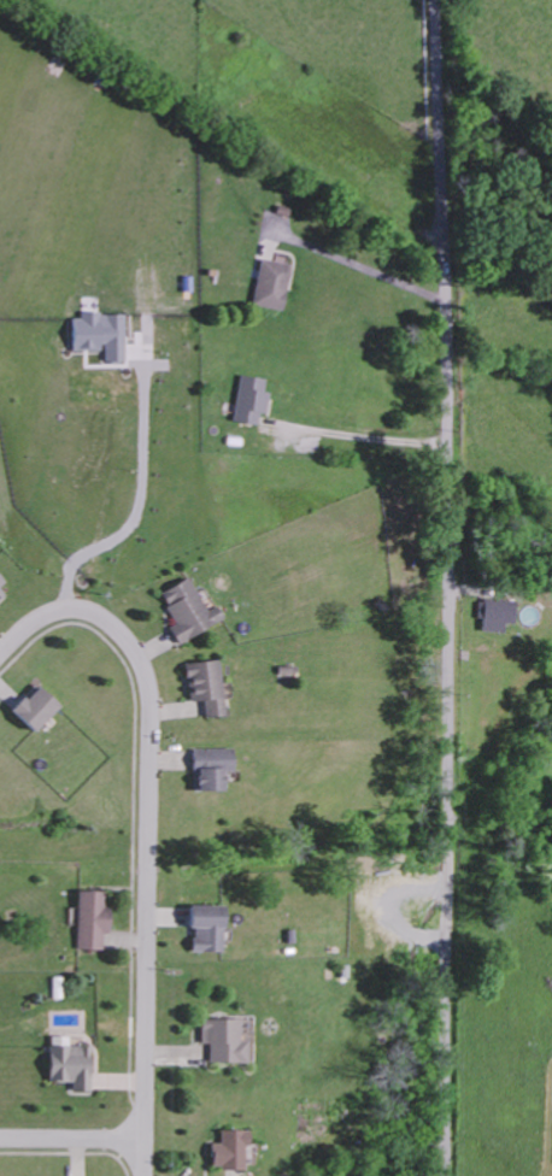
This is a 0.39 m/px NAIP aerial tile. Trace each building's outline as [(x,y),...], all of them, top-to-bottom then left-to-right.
[(286,262),(257,259),(252,306),(281,309),(286,262)] [(122,361),(122,314),(68,315),(69,351),(102,350),(102,361),(122,361)] [(231,422),(257,426),(259,413),(265,414),(268,392),(262,391),(264,379),(238,375),(231,422)] [(158,591),(173,626),(167,628),(173,642),(224,619),(217,605),(203,611),(188,578),(158,591)] [(184,701),(201,701),(201,717),(221,716),(219,660),(183,662),(184,701)] [(6,713),(29,733),(53,704),(29,685),(6,713)] [(217,791),(216,771),(230,771),(230,748),(189,749),(189,792),(217,791)] [(75,950),(104,950),(103,906),(100,906),(100,891),(74,891),(75,950)] [(189,953),(221,952),(220,906),(182,906),(182,929),(188,929),(189,953)] [(235,1019),(197,1020),(197,1044),(205,1044),(205,1063),(243,1062),(242,1041),(236,1041),(235,1019)] [(89,1047),(44,1046),(43,1082),(69,1083),(69,1091),(88,1092),(89,1047)] [(241,1131),(216,1131),(216,1144),(206,1144),(207,1171),(242,1170),(241,1131)]
